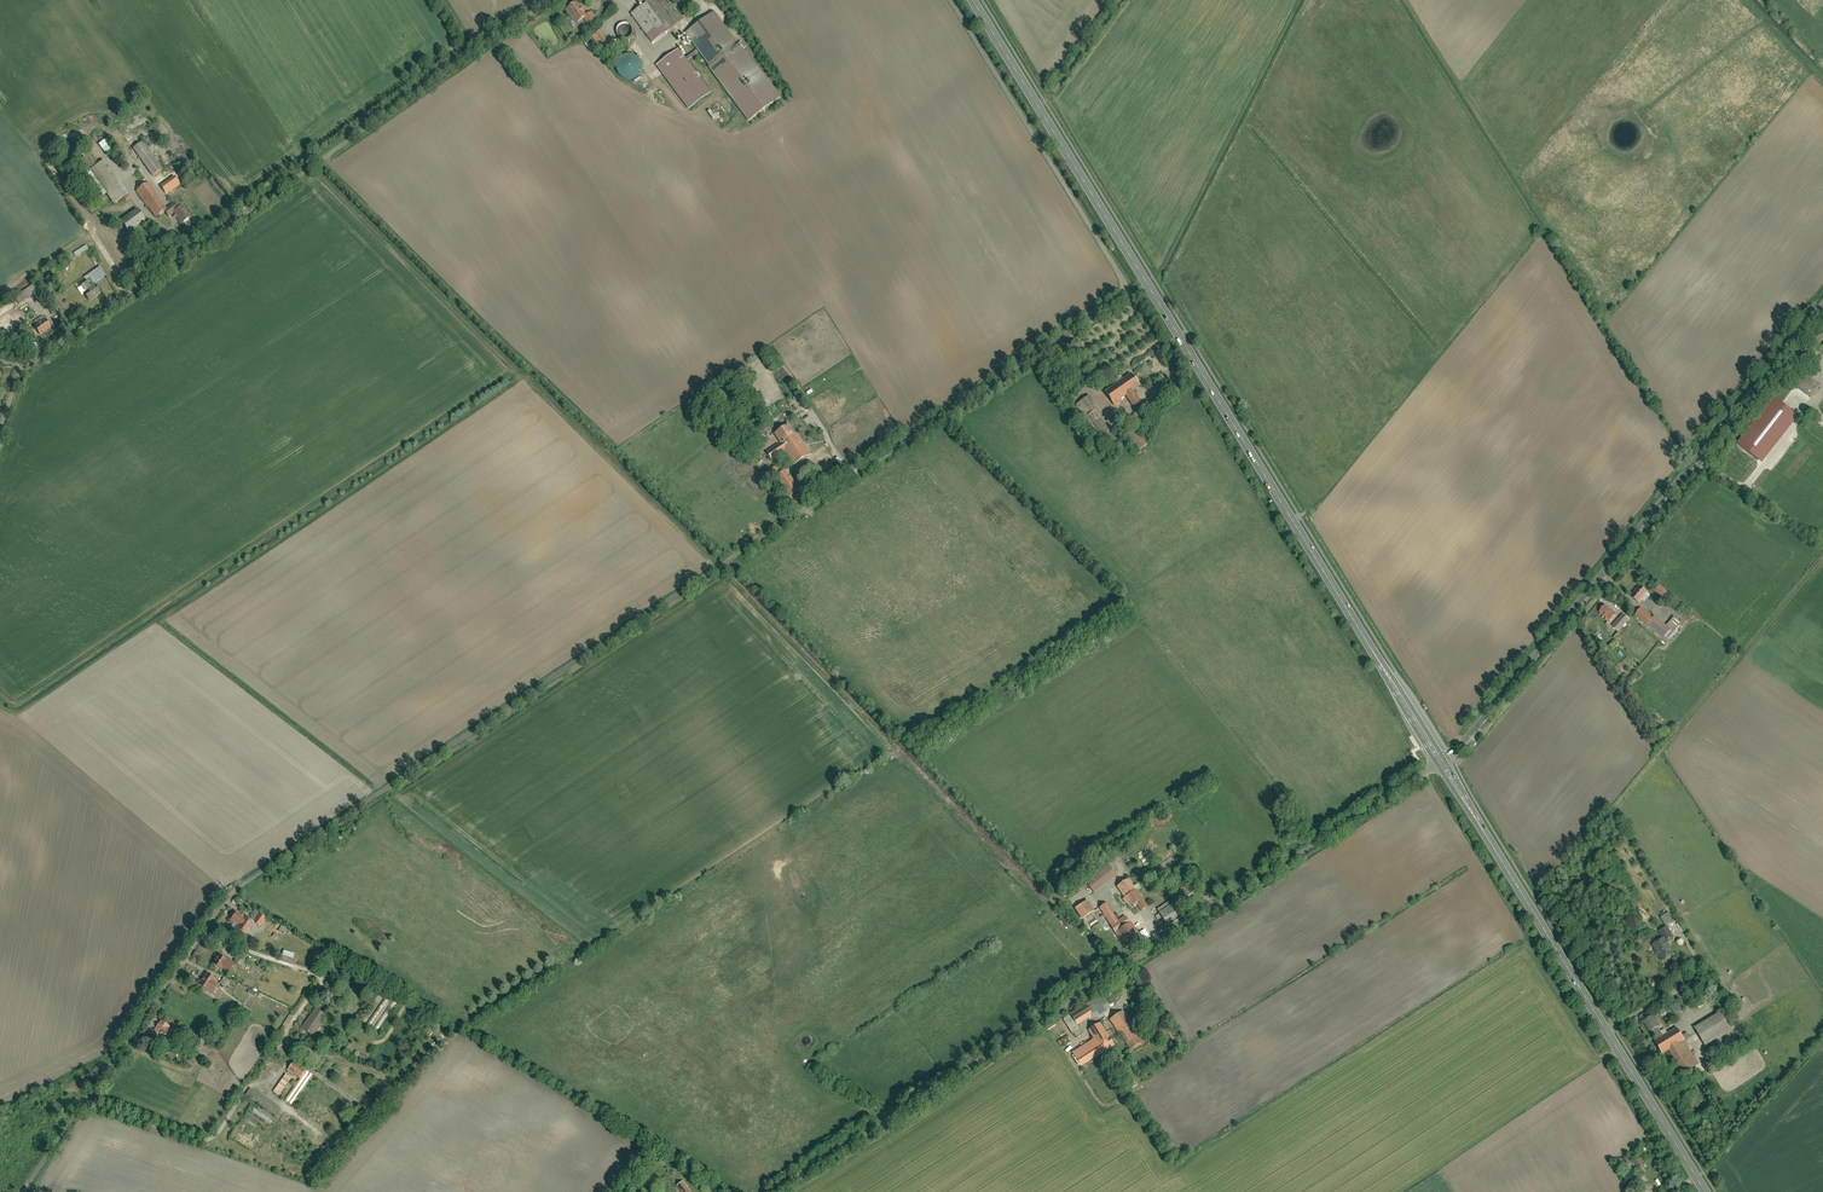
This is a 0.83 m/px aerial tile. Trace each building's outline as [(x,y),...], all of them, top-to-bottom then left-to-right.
[(669,33),(687,20),(673,0),(649,0),(646,2),(648,4),(669,33)] [(568,10),(577,24),(586,18),(589,16),(580,3),(568,10)] [(648,4),(634,15),(654,43),(669,33),(648,4)] [(589,16),(586,18),(590,24),(598,19),(594,13),(589,16)] [(691,35),(751,119),(779,98),(717,16),(691,35)] [(630,23),(619,24),(620,36),(628,36),(628,33),(627,33),(627,28),(631,28),(630,23)] [(603,29),(594,36),(604,50),(613,44),(603,29)] [(712,91),(679,49),(657,65),(690,108),(712,91)] [(619,76),(640,80),(645,58),(628,54),(627,58),(623,57),(619,76)] [(107,139),(100,144),(107,155),(114,150),(107,139)] [(144,143),(135,149),(153,175),(162,169),(144,143)] [(91,170),(99,165),(89,149),(80,155),(83,158),(81,159),(87,168),(89,167),(91,170)] [(126,194),(104,161),(99,165),(91,170),(113,203),(126,194)] [(176,169),(159,182),(167,194),(185,181),(176,169)] [(148,184),(137,192),(147,207),(149,205),(157,217),(166,212),(167,211),(148,184)] [(167,211),(166,212),(169,216),(174,213),(182,225),(191,218),(183,207),(179,209),(176,204),(167,211)] [(145,220),(138,210),(124,220),(131,230),(145,220)] [(74,252),(86,246),(85,243),(73,249),(74,252)] [(87,245),(74,252),(76,255),(89,249),(87,245)] [(100,268),(89,275),(95,284),(106,276),(100,268)] [(81,287),(90,300),(101,293),(96,287),(94,288),(92,285),(89,287),(87,283),(81,287)] [(34,284),(15,297),(20,304),(38,290),(34,284)] [(36,327),(41,335),(50,329),(44,318),(37,322),(39,326),(36,327)] [(1820,385),(1798,369),(1788,381),(1811,398),(1820,385)] [(1130,374),(1104,391),(1113,404),(1125,395),(1132,407),(1139,402),(1132,391),(1138,386),(1130,374)] [(1799,403),(1785,393),(1777,402),(1791,413),(1799,403)] [(1096,438),(1109,429),(1088,398),(1075,406),(1096,438)] [(1801,409),(1807,413),(1810,408),(1804,405),(1801,409)] [(1141,411),(1133,416),(1139,425),(1147,420),(1141,411)] [(784,450),(792,464),(808,454),(796,434),(794,435),(788,426),(773,435),(779,445),(766,453),(770,459),(784,450)] [(1127,434),(1137,449),(1145,444),(1136,429),(1127,434)] [(773,477),(791,503),(803,495),(790,477),(787,479),(781,471),(773,477)] [(1658,583),(1652,590),(1660,597),(1666,590),(1658,583)] [(1638,585),(1630,595),(1638,602),(1647,592),(1638,585)] [(1604,606),(1599,613),(1609,622),(1615,614),(1604,606)] [(1640,608),(1634,616),(1665,642),(1681,624),(1674,617),(1666,626),(1654,616),(1652,618),(1640,608)] [(1621,614),(1612,626),(1619,631),(1628,619),(1621,614)] [(1659,719),(1652,722),(1656,732),(1663,729),(1659,719)] [(1093,892),(1115,875),(1108,866),(1086,883),(1093,892)] [(1134,891),(1128,881),(1117,887),(1129,908),(1135,904),(1140,911),(1146,907),(1136,890),(1134,891)] [(1081,919),(1093,911),(1087,902),(1075,909),(1081,919)] [(1169,902),(1157,910),(1166,925),(1179,917),(1169,902)] [(1106,904),(1100,908),(1114,932),(1129,924),(1125,917),(1117,921),(1106,904)] [(255,922),(254,924),(261,927),(266,918),(255,912),(250,919),(255,922)] [(232,920),(240,925),(235,932),(245,939),(254,924),(255,922),(250,919),(244,915),(242,917),(237,913),(232,920)] [(1667,914),(1660,918),(1665,925),(1672,922),(1667,914)] [(1063,915),(1060,918),(1068,926),(1071,924),(1063,915)] [(1130,923),(1114,932),(1120,941),(1128,936),(1130,940),(1137,935),(1130,923)] [(1664,938),(1666,940),(1672,937),(1666,927),(1658,931),(1663,939),(1664,938)] [(1663,939),(1652,946),(1662,962),(1674,955),(1666,940),(1664,938),(1663,939)] [(242,951),(236,963),(246,967),(251,955),(242,951)] [(219,955),(213,964),(222,971),(224,968),(232,973),(237,966),(219,955)] [(200,985),(216,994),(220,986),(214,983),(216,980),(207,974),(200,985)] [(225,977),(221,984),(225,986),(229,980),(225,977)] [(1671,1015),(1680,1009),(1673,999),(1658,1009),(1662,1015),(1668,1011),(1671,1015)] [(1106,1009),(1108,1012),(1114,1008),(1112,1004),(1110,1005),(1104,1008),(1105,1010),(1106,1009)] [(1084,1005),(1069,1015),(1075,1026),(1091,1016),(1084,1005)] [(311,1033),(316,1036),(328,1018),(316,1010),(304,1029),(311,1033)] [(1122,1013),(1110,1021),(1129,1050),(1141,1042),(1126,1019),(1122,1013)] [(1720,1013),(1695,1028),(1706,1045),(1730,1031),(1720,1013)] [(374,1015),(367,1025),(370,1027),(377,1017),(374,1015)] [(1659,1039),(1666,1035),(1654,1016),(1644,1022),(1650,1033),(1654,1030),(1659,1039)] [(161,1021),(156,1030),(168,1038),(174,1029),(161,1021)] [(1113,1045),(1099,1024),(1088,1031),(1094,1039),(1072,1053),(1080,1066),(1113,1045)] [(1659,1039),(1655,1042),(1663,1054),(1670,1049),(1685,1072),(1698,1063),(1675,1028),(1666,1035),(1659,1039)] [(199,1040),(187,1033),(184,1039),(195,1046),(199,1040)] [(1119,1071),(1125,1068),(1119,1058),(1113,1062),(1119,1071)] [(295,1063),(289,1071),(302,1079),(307,1071),(295,1063)] [(313,1075),(307,1071),(302,1079),(287,1099),(293,1103),(313,1075)] [(292,1079),(285,1074),(274,1093),(281,1097),(292,1079)] [(252,1089),(248,1095),(277,1116),(281,1110),(252,1089)] [(1642,1158),(1636,1161),(1639,1167),(1645,1164),(1642,1158)] [(1624,1181),(1633,1177),(1628,1167),(1619,1171),(1624,1181)] [(676,1186),(681,1191),(689,1191),(681,1182),(676,1186)]
